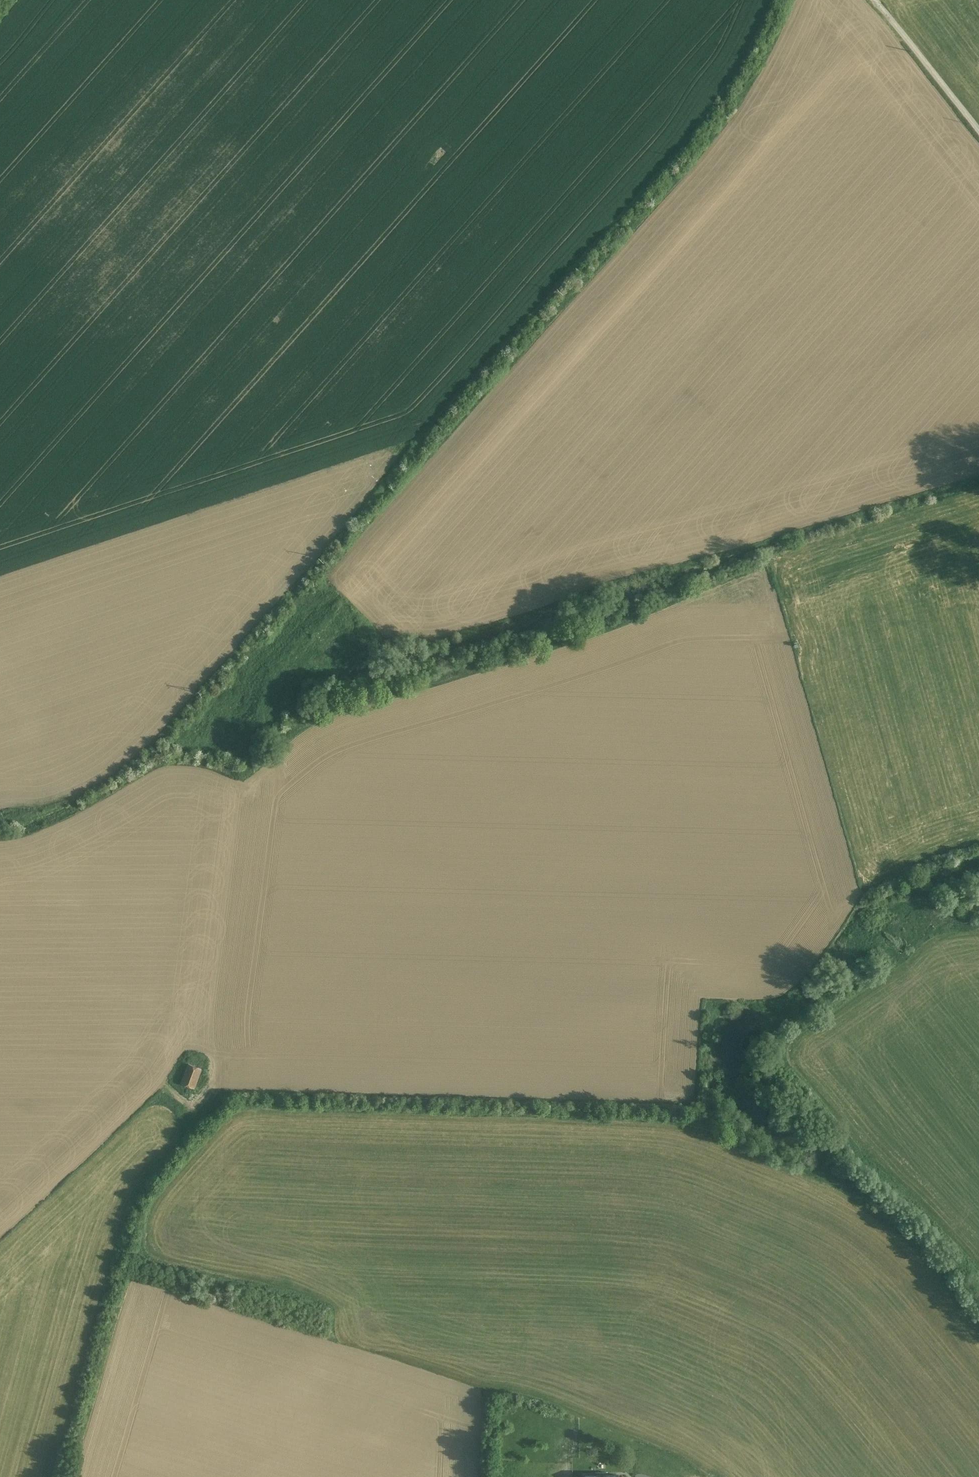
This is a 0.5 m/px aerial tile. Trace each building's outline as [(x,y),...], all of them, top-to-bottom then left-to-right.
[(201,1069),(189,1064),(181,1083),(194,1088),(201,1069)]
